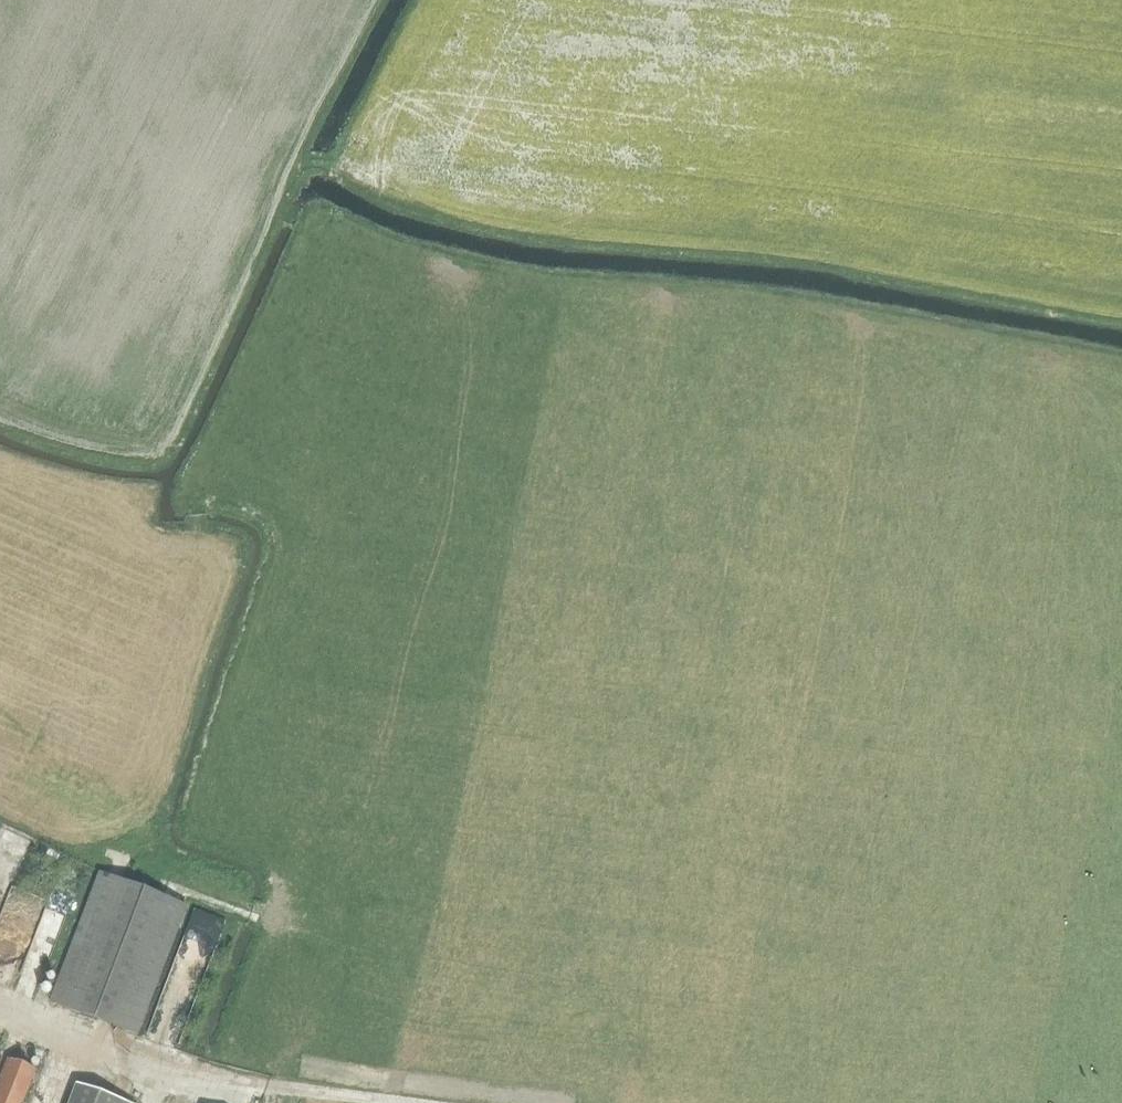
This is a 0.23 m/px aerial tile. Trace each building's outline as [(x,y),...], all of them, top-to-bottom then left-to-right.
[(50,1003),(136,1036),(185,907),(99,874),(50,1003)] [(219,946),(229,921),(200,908),(189,933),(219,946)] [(0,1078),(0,1102),(22,1102),(35,1071),(7,1060),(0,1078)] [(75,1085),(68,1102),(123,1102),(75,1085)]
